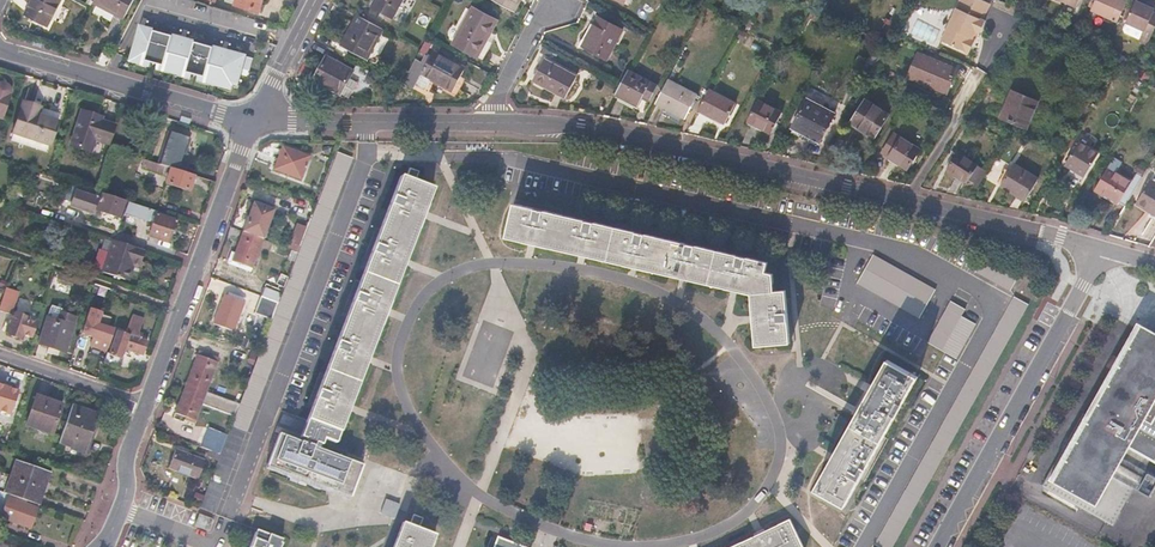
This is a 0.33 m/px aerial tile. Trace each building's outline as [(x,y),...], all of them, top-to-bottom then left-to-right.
[(62,0),(33,0),(25,14),(49,26),(62,0)] [(134,0),(94,0),(93,3),(124,19),(134,0)] [(153,0),(143,0),(141,4),(149,8),(153,0)] [(264,0),(236,0),(234,5),(260,13),(264,0)] [(403,0),(374,0),(370,7),(393,19),(403,0)] [(522,0),(494,0),(515,12),(522,0)] [(986,20),(983,19),(991,4),(983,0),(960,0),(941,40),(965,51),(971,50),(976,39),(975,38),(977,33),(979,34),(986,20)] [(1128,0),(1095,0),(1090,11),(1117,23),(1128,0)] [(1154,28),(1154,12),(1154,11),(1154,9),(1136,0),(1131,10),(1128,9),(1123,19),(1126,20),(1123,29),(1124,33),(1139,40),(1138,42),(1147,46),(1154,28)] [(243,56),(249,36),(238,33),(241,23),(189,7),(171,68),(217,81),(223,58),(232,53),(232,52),(243,56)] [(478,57),(497,20),(473,7),(453,44),(478,57)] [(367,60),(384,29),(356,14),(340,46),(367,60)] [(607,59),(623,30),(598,17),(582,46),(607,59)] [(459,79),(466,67),(435,50),(415,85),(425,90),(429,83),(430,80),(452,93),(459,79)] [(947,94),(957,69),(918,53),(908,77),(947,94)] [(108,67),(113,57),(102,54),(96,64),(108,67)] [(349,79),(353,71),(327,56),(314,79),(341,94),(342,92),(350,97),(357,83),(349,79)] [(577,76),(544,58),(532,81),(565,98),(577,76)] [(650,99),(657,85),(628,70),(615,94),(637,106),(643,96),(650,99)] [(452,93),(430,80),(429,83),(453,97),(462,81),(459,79),(452,93)] [(685,118),(697,95),(668,80),(656,103),(685,118)] [(725,124),(736,103),(709,89),(698,109),(725,124)] [(1026,128),(1037,101),(1012,91),(1001,117),(1026,128)] [(820,143),(835,114),(807,99),(792,128),(820,143)] [(771,134),(782,112),(758,100),(747,122),(771,134)] [(874,137),(889,114),(866,100),(851,122),(874,137)] [(22,107),(17,121),(54,132),(56,127),(36,120),(38,113),(22,107)] [(95,117),(82,113),(74,138),(105,148),(106,147),(107,147),(113,130),(93,123),(95,117)] [(54,132),(17,121),(11,138),(48,151),(54,132)] [(187,139),(168,132),(157,165),(169,168),(183,173),(186,164),(179,162),(187,139)] [(907,170),(920,149),(894,133),(881,153),(907,170)] [(74,138),(71,147),(98,157),(105,148),(74,138)] [(1084,177),(1099,154),(1079,141),(1064,164),(1084,177)] [(306,159),(280,148),(272,170),(298,180),(306,159)] [(987,171),(978,166),(958,152),(946,170),(967,183),(969,179),(978,185),(987,171)] [(316,203),(296,253),(280,295),(276,304),(273,313),(257,354),(238,404),(229,427),(245,434),(351,160),(335,154),(316,203)] [(1125,206),(1143,177),(1136,173),(1132,180),(1117,171),(1122,162),(1114,158),(1094,190),(1118,205),(1119,202),(1125,206)] [(141,163),(140,167),(166,176),(169,168),(157,165),(148,162),(142,160),(141,163)] [(1143,175),(1147,168),(1139,163),(1135,171),(1143,175)] [(1025,201),(1038,179),(1014,164),(1000,185),(1025,201)] [(169,168),(166,176),(163,184),(187,192),(192,176),(183,173),(169,168)] [(404,180),(399,178),(305,421),(337,433),(346,410),(365,361),(383,313),(403,262),(422,212),(431,190),(413,183),(418,172),(409,169),(404,180)] [(27,173),(18,170),(13,185),(22,187),(27,173)] [(1150,180),(1138,201),(1154,211),(1154,182),(1150,180)] [(79,211),(80,206),(117,219),(123,202),(100,194),(98,200),(74,192),(69,208),(79,211)] [(138,207),(127,203),(124,213),(135,217),(138,207)] [(271,210),(252,203),(241,232),(261,240),(271,210)] [(513,203),(506,236),(532,242),(584,254),(635,266),(687,278),(735,289),(751,292),(753,319),(755,344),(790,341),(785,290),(774,291),(773,275),(765,273),(768,261),(513,203)] [(135,217),(152,223),(147,237),(167,243),(174,221),(155,215),(156,212),(138,207),(135,217)] [(302,231),(296,228),(290,242),(297,245),(302,231)] [(261,240),(241,232),(230,261),(250,269),(261,240)] [(113,241),(111,241),(101,272),(122,279),(129,260),(139,264),(143,251),(113,241)] [(858,281),(865,285),(919,316),(935,289),(880,258),(873,254),(858,281)] [(59,273),(56,280),(70,285),(73,278),(59,273)] [(280,295),(264,289),(260,298),(276,304),(280,295)] [(3,292),(0,303),(0,311),(12,315),(18,297),(3,292)] [(241,302),(222,295),(211,324),(230,332),(241,302)] [(1015,296),(874,543),(881,546),(890,546),(1028,303),(1015,296)] [(260,298),(258,297),(255,306),(273,313),(276,304),(260,298)] [(965,308),(951,300),(928,341),(943,350),(955,357),(974,322),(961,315),(965,308)] [(62,309),(50,305),(38,344),(63,353),(75,318),(61,313),(62,309)] [(100,316),(89,312),(86,320),(97,324),(100,316)] [(12,318),(9,317),(4,331),(7,332),(7,334),(19,338),(21,334),(30,338),(35,325),(25,321),(26,318),(14,313),(12,318)] [(101,313),(100,316),(97,324),(103,326),(107,315),(101,313)] [(125,334),(117,331),(108,354),(105,353),(103,361),(117,365),(123,348),(132,351),(133,354),(136,355),(139,353),(142,355),(147,342),(140,339),(141,335),(138,334),(143,320),(131,316),(125,334)] [(97,324),(86,320),(82,333),(108,342),(112,330),(103,326),(97,324)] [(1092,416),(1132,345),(1154,357),(1154,330),(1139,321),(1087,413),(1092,416)] [(89,347),(77,343),(73,356),(84,360),(89,347)] [(1132,345),(1092,416),(1087,413),(1084,411),(1042,485),(1053,491),(1055,488),(1067,495),(1065,498),(1114,526),(1152,458),(1154,460),(1154,357),(1132,345)] [(241,355),(232,351),(229,359),(238,363),(241,355)] [(216,363),(195,355),(185,384),(205,392),(216,363)] [(918,375),(888,358),(870,389),(858,412),(832,458),(815,488),(845,505),(918,375)] [(0,384),(0,412),(9,415),(18,391),(0,384)] [(205,392),(185,384),(173,415),(194,422),(205,392)] [(61,405),(35,396),(24,426),(50,435),(61,405)] [(96,415),(70,406),(57,442),(82,451),(96,415)] [(337,433),(305,421),(298,440),(320,449),(322,441),(332,445),(337,433)] [(298,440),(280,433),(268,464),(351,496),(363,465),(320,449),(298,440)] [(221,441),(205,434),(200,445),(217,451),(221,441)] [(195,459),(174,451),(167,469),(188,477),(195,459)] [(48,473),(13,461),(2,493),(6,494),(24,501),(37,505),(48,473)] [(1154,491),(1154,485),(1147,482),(1142,499),(1151,502),(1154,491)] [(6,494),(0,514),(0,520),(28,530),(36,509),(23,504),(24,501),(6,494)] [(198,515),(194,527),(208,532),(212,521),(198,515)] [(402,524),(393,546),(429,546),(434,536),(418,530),(422,520),(413,516),(409,526),(402,524)] [(789,519),(729,546),(802,546),(789,519)] [(252,528),(244,546),(279,546),(283,540),(252,528)] [(497,536),(493,546),(526,546),(497,536)]
